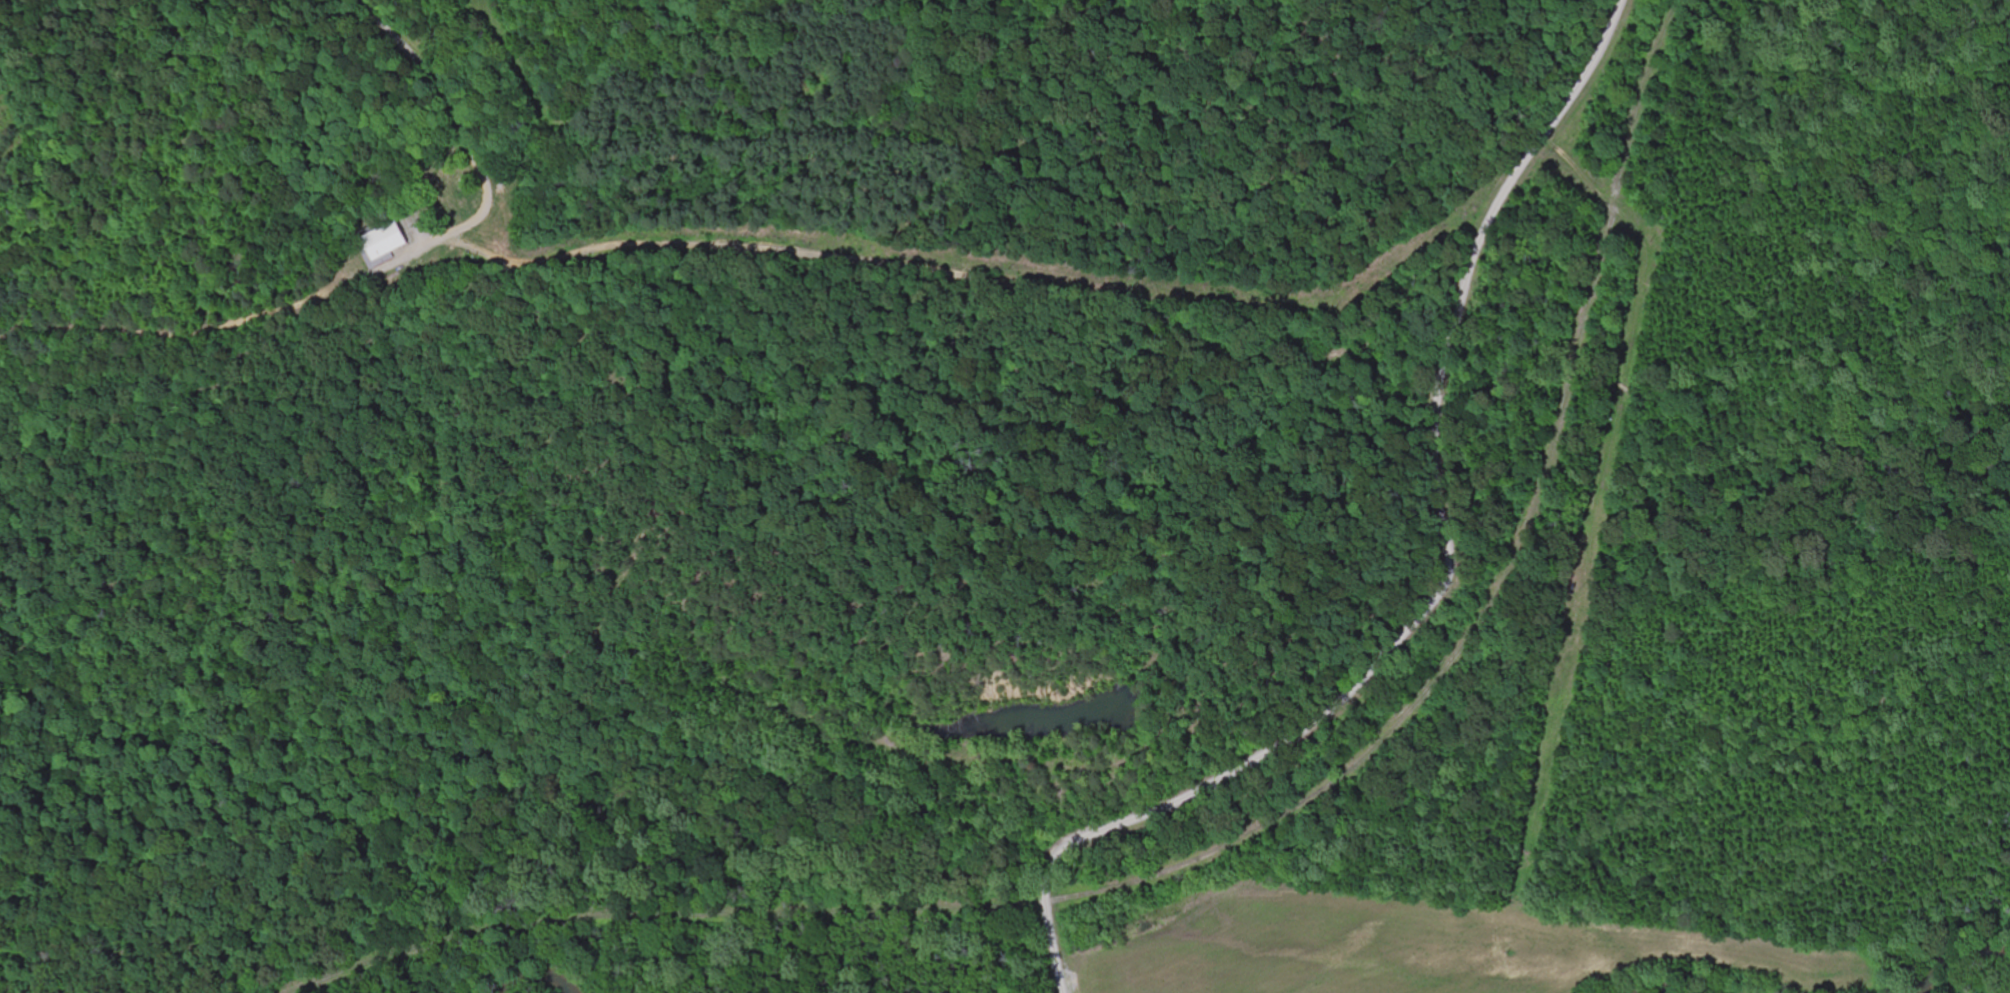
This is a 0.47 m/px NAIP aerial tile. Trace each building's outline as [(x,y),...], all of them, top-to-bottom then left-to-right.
[(410,248),(400,223),(362,239),(374,270),(397,260),(394,254),(410,248)]
